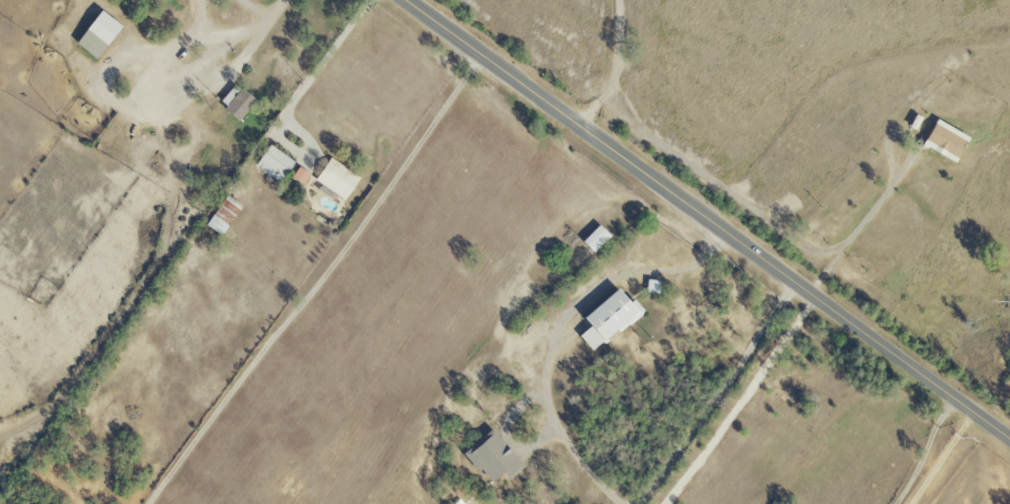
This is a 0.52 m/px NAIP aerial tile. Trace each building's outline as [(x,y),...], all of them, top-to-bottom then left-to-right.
[(78,43),(99,59),(125,27),(104,11),(78,43)] [(241,120),(258,102),(238,84),(221,103),(241,120)] [(972,134),(937,120),(926,147),(960,162),(972,134)] [(283,182),(297,162),(271,145),(258,166),(283,182)] [(317,181),(347,201),(363,178),(332,158),(317,181)] [(294,177),(305,184),(312,174),(301,167),(294,177)] [(226,237),(243,204),(225,196),(209,228),(226,237)] [(613,235),(601,224),(585,242),(597,253),(613,235)] [(661,293),(662,281),(649,280),(648,292),(661,293)] [(581,336),(595,352),(644,312),(624,287),(587,317),(594,326),(581,336)] [(527,465),(494,429),(466,454),(494,484),(505,473),(511,480),(527,465)]
